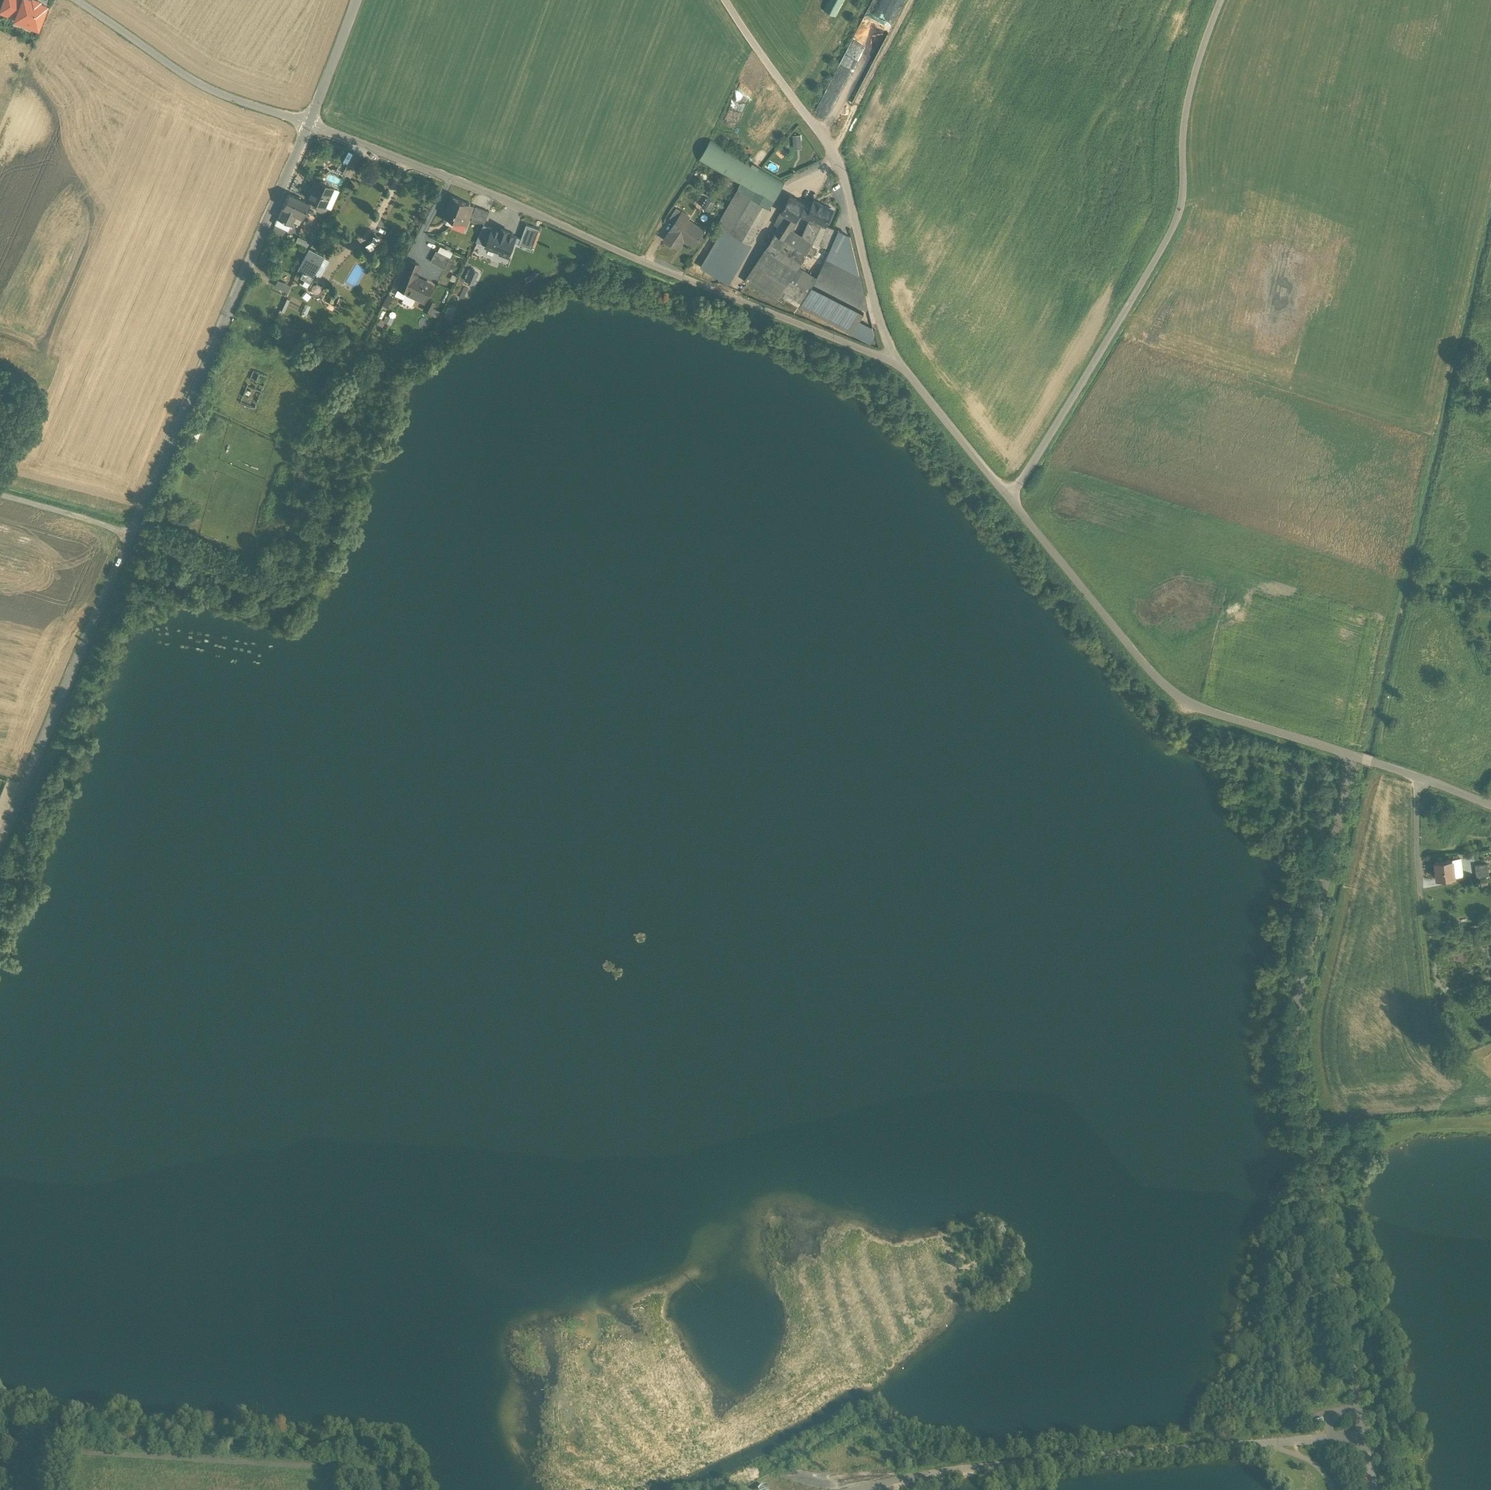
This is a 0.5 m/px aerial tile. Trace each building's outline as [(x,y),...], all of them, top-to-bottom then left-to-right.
[(0,11),(0,12),(15,18),(22,0),(4,0),(0,11)] [(32,0),(22,0),(15,18),(15,19),(37,28),(46,5),(32,0)] [(801,134),(793,135),(794,149),(803,148),(801,134)] [(752,198),(770,208),(783,186),(709,144),(696,166),(737,189),(752,198)] [(362,157),(353,152),(342,172),(350,177),(362,157)] [(332,188),(316,180),(307,198),(324,206),(332,188)] [(741,215),(752,198),(737,189),(716,224),(723,228),(731,233),(741,215)] [(308,203),(288,194),(282,207),(296,214),(302,216),(308,203)] [(701,195),(697,202),(703,205),(707,197),(701,195)] [(805,204),(790,195),(781,212),(796,220),(800,213),(805,204)] [(469,204),(451,197),(443,220),(452,223),(454,220),(466,225),(471,212),(467,210),(469,204)] [(715,202),(708,198),(702,208),(709,212),(715,202)] [(770,208),(752,198),(741,215),(761,227),(771,209),(770,208)] [(827,207),(814,201),(811,206),(807,217),(810,218),(809,219),(818,223),(826,226),(825,225),(832,212),(825,209),(827,207)] [(811,206),(805,203),(805,204),(800,213),(807,217),(811,206)] [(490,211),(476,206),(472,218),(484,222),(490,211)] [(296,214),(282,207),(277,219),(291,225),(296,214)] [(677,208),(669,219),(675,222),(680,215),(681,215),(683,212),(677,208)] [(796,220),(781,212),(774,224),(779,227),(774,234),(783,239),(790,228),(796,220)] [(514,221),(497,215),(492,228),(491,230),(492,230),(501,234),(508,236),(514,221)] [(681,215),(680,215),(675,222),(670,230),(671,231),(665,239),(675,246),(682,237),(695,246),(702,236),(701,236),(705,230),(688,219),(688,220),(681,215)] [(761,227),(741,215),(731,233),(751,244),(761,227)] [(291,225),(277,219),(274,224),(288,231),(291,226),(291,225)] [(809,219),(802,236),(809,241),(811,238),(812,237),(818,223),(809,219)] [(802,236),(790,228),(783,239),(806,254),(812,258),(826,226),(818,223),(812,237),(811,238),(809,241),(802,236)] [(492,228),(483,225),(476,242),(487,245),(487,242),(492,230),(491,230),(492,228)] [(826,226),(812,258),(806,254),(799,265),(817,276),(818,277),(826,258),(838,231),(826,226)] [(728,284),(751,244),(731,233),(723,228),(699,268),(728,284)] [(501,234),(492,230),(487,242),(497,245),(501,234)] [(806,254),(783,239),(774,234),(765,249),(797,269),(799,265),(806,254)] [(298,236),(296,241),(307,246),(309,240),(298,236)] [(515,238),(511,237),(507,246),(512,248),(515,238)] [(324,257),(309,249),(298,268),(303,272),(313,277),(324,257)] [(451,258),(437,251),(431,261),(445,269),(451,258)] [(859,275),(826,258),(818,277),(817,276),(814,282),(867,306),(859,275)] [(409,261),(399,287),(406,290),(407,291),(413,276),(418,264),(409,261)] [(788,282),(756,262),(744,281),(776,301),(780,295),(788,282)] [(474,272),(469,269),(465,278),(470,281),(474,272)] [(313,277),(303,272),(300,278),(309,283),(313,277)] [(432,285),(413,276),(407,291),(406,290),(405,292),(424,300),(432,285)] [(481,280),(475,278),(471,286),(477,289),(481,280)] [(278,279),(275,286),(288,291),(291,284),(278,279)] [(809,291),(790,279),(788,282),(780,295),(799,307),(809,291)] [(864,313),(812,286),(809,291),(799,307),(852,334),(864,313)] [(429,299),(425,309),(429,311),(434,301),(429,299)] [(444,315),(453,319),(458,307),(449,303),(444,315)] [(267,376),(247,368),(232,405),(252,413),(267,376)] [(1460,859),(1452,860),(1454,877),(1462,876),(1460,859)] [(1452,860),(1435,862),(1437,879),(1454,877),(1452,860)] [(1489,875),(1486,864),(1474,865),(1477,878),(1489,875)]
